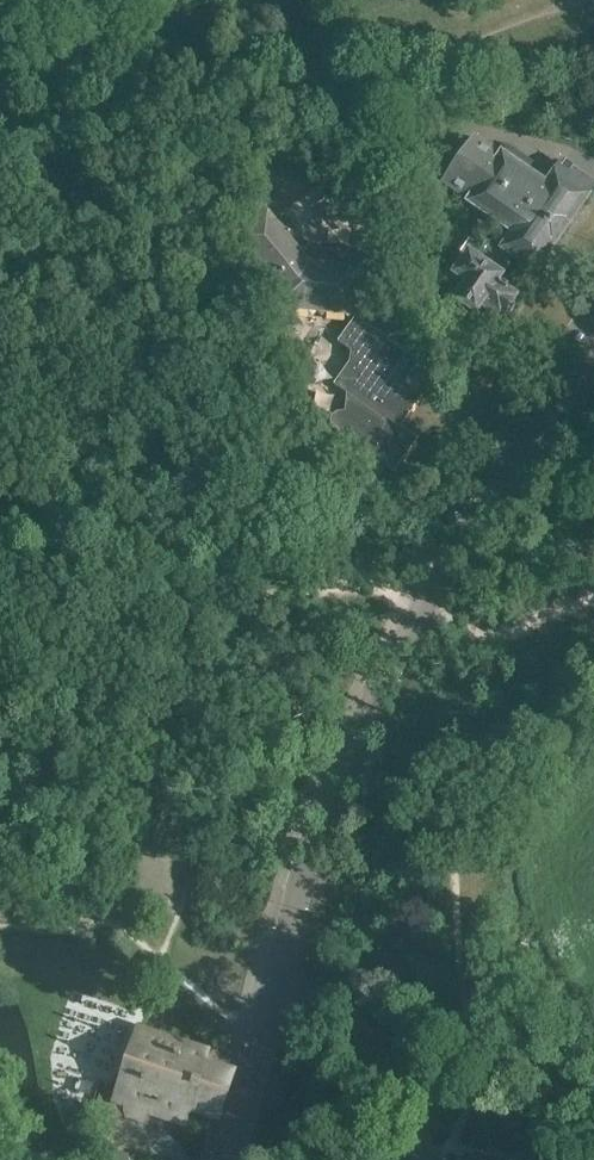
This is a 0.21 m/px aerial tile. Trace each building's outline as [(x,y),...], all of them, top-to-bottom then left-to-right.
[(593,185),(562,163),(560,166),(555,163),(541,182),(501,154),(499,156),(474,139),(442,185),(468,202),(466,204),(501,228),(485,252),(469,242),(461,253),(468,258),(455,277),(467,285),(456,302),(475,316),(481,307),(500,320),(502,316),(509,315),(514,308),(513,301),(515,298),(497,285),(501,279),(489,271),(503,251),(534,272),(533,273),(535,274),(536,272),(552,248),(553,249),(554,247),(553,247),(570,223),(570,224),(571,222),(587,198),(588,197),(587,196),(593,185)] [(415,214),(406,210),(399,225),(409,229),(415,214)] [(349,313),(354,313),(354,320),(338,342),(351,351),(349,362),(333,385),(347,395),(345,413),(342,413),(336,413),(332,417),(330,422),(331,428),(334,432),(393,473),(394,472),(392,470),(414,440),(396,428),(418,397),(400,385),(422,354),(365,314),(368,276),(364,272),(368,268),(368,263),(366,258),(361,256),(343,254),(344,253),(313,250),(313,251),(295,249),(307,239),(284,211),(271,222),(270,221),(264,220),(245,235),(244,242),(247,245),(247,246),(268,272),(268,271),(271,275),(270,275),(282,290),(280,306),(286,307),(290,311),(308,313),(313,309),(323,310),(326,314),(345,316),(349,313)] [(492,229),(478,220),(469,234),(482,243),(492,229)] [(377,293),(385,294),(395,294),(396,280),(378,279),(377,293)] [(101,1060),(115,1019),(69,1003),(55,1045),(101,1060)] [(208,1056),(207,1055),(145,1035),(122,1104),(123,1104),(126,1117),(147,1124),(150,1113),(178,1122),(184,1106),(190,1109),(192,1102),(212,1109),(221,1081),(202,1074),(208,1056)] [(110,1150),(108,1159),(138,1159),(139,1157),(110,1150)]
